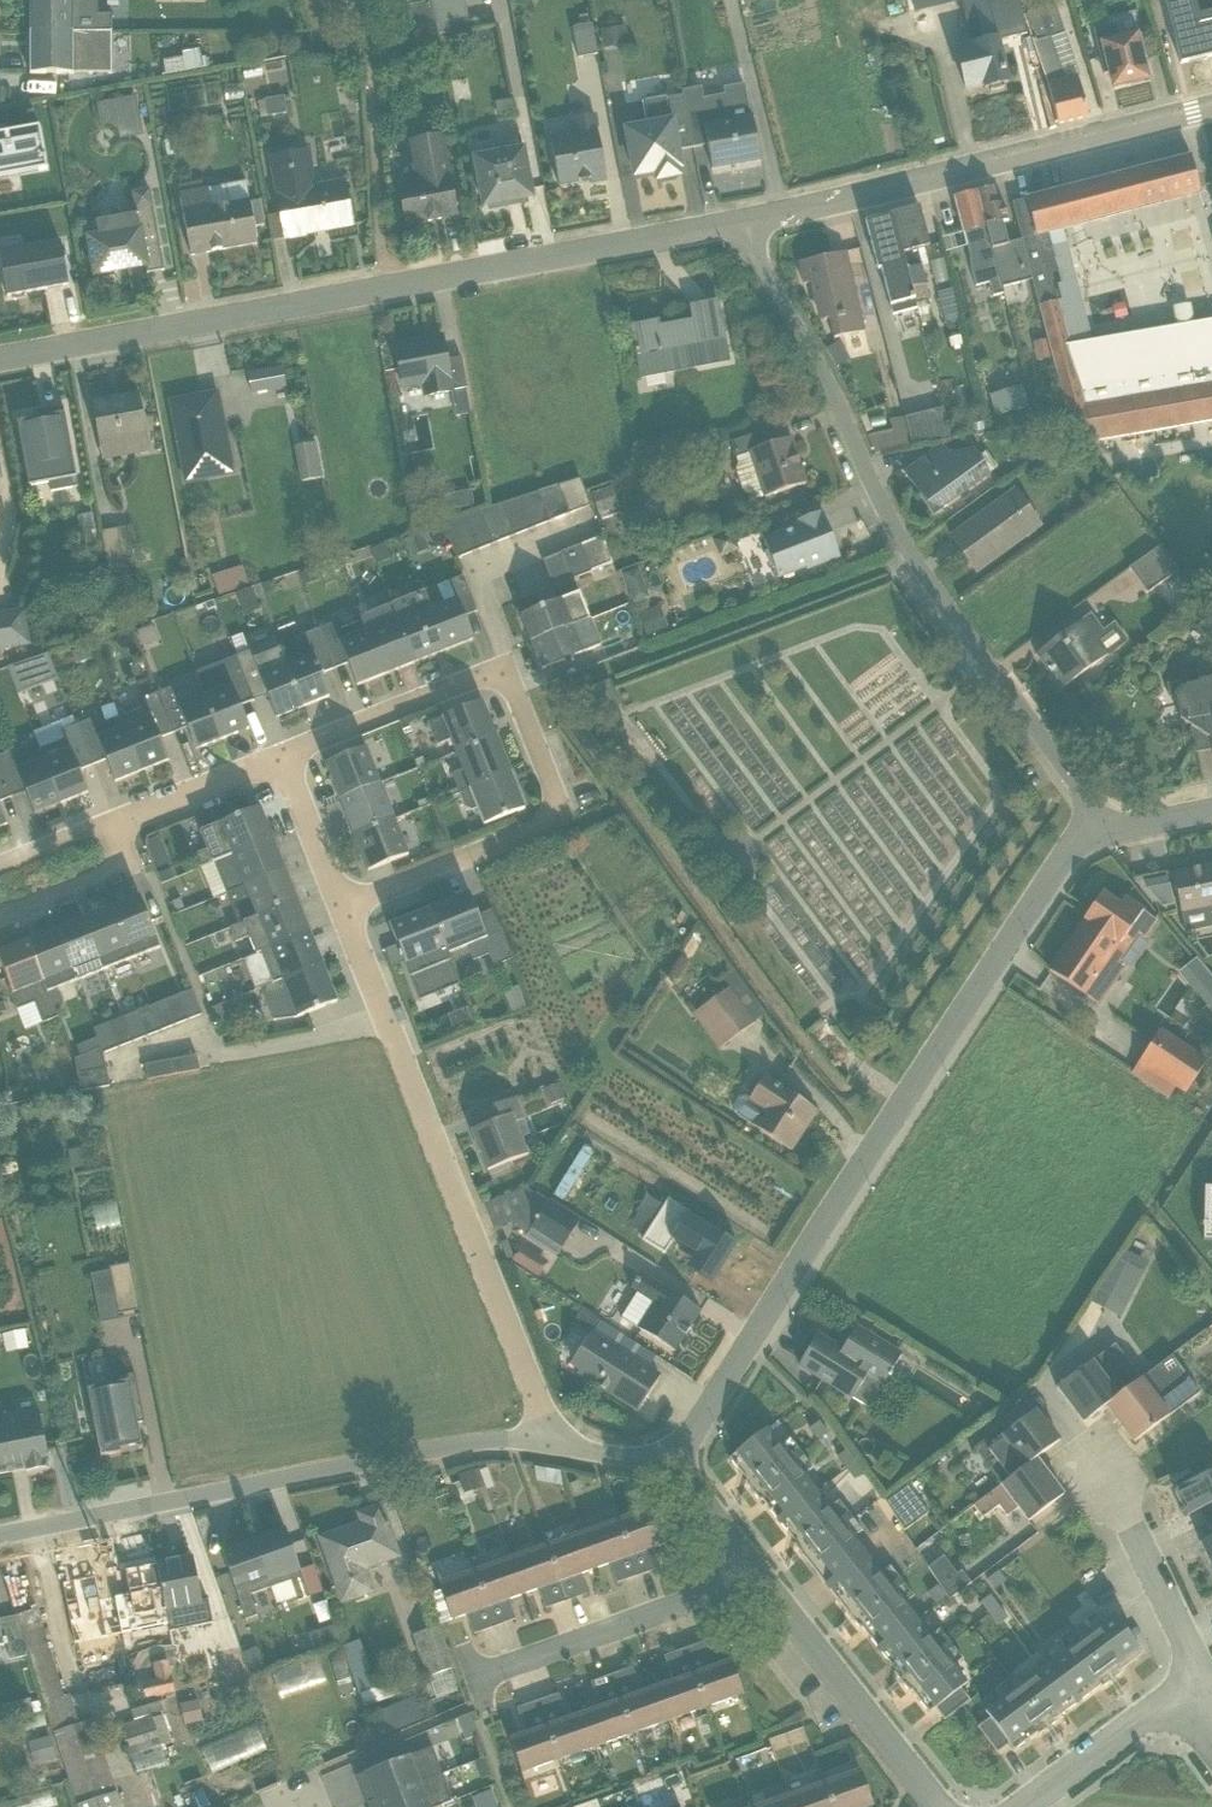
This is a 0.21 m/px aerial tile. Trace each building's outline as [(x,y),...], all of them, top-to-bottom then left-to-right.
[(38,34),(116,35),(116,0),(38,0),(38,34)] [(393,1),(397,21),(428,15),(430,23),(451,19),(448,0),(397,0),(393,1)] [(858,16),(949,0),(855,0),(858,16)] [(967,29),(988,26),(987,22),(999,20),(995,0),(962,0),(967,29)] [(1211,62),(1211,14),(1177,23),(1188,68),(1211,62)] [(557,28),(562,54),(609,44),(604,18),(557,28)] [(37,73),(115,74),(116,35),(38,34),(37,73)] [(1062,129),(1099,118),(1074,35),(1038,46),(1062,129)] [(1121,92),(1159,82),(1147,35),(1108,44),(1121,92)] [(971,98),(1020,87),(1009,40),(960,51),(971,98)] [(187,49),(168,50),(169,69),(188,68),(187,49)] [(710,175),(759,166),(744,88),(722,92),(723,99),(702,103),(700,92),(680,95),(681,101),(683,101),(693,152),(705,150),(710,175)] [(481,97),(483,120),(515,117),(513,94),(481,97)] [(88,135),(129,129),(124,95),(83,101),(88,135)] [(268,100),(245,101),(246,116),(269,115),(268,100)] [(676,155),(693,152),(683,101),(681,101),(666,103),(666,101),(643,105),(647,127),(625,131),(634,180),(655,176),(656,179),(661,183),(673,180),(677,175),(676,172),(679,171),(676,155)] [(565,193),(614,184),(601,115),(573,120),(576,134),(555,138),(565,193)] [(0,139),(0,181),(45,172),(37,131),(0,139)] [(409,228),(469,217),(463,183),(456,184),(447,138),(414,144),(417,167),(410,169),(404,178),(400,188),(409,228)] [(491,211),(543,200),(532,147),(480,158),(491,211)] [(288,240),(361,228),(353,182),(320,188),(314,149),(274,156),(288,240)] [(1211,426),(1211,322),(1072,345),(1049,240),(1209,196),(1202,158),(1016,203),(1078,451),(1088,449),(1211,426)] [(1004,288),(1025,284),(1007,206),(1003,186),(982,191),(1004,288)] [(194,261),(265,248),(257,203),(218,210),(214,191),(182,197),(194,261)] [(1004,288),(982,191),(955,197),(977,294),(1004,288)] [(914,256),(943,247),(931,208),(902,216),(914,256)] [(100,283),(159,271),(148,215),(89,227),(100,283)] [(914,256),(902,216),(874,225),(901,317),(929,308),(914,256)] [(0,259),(0,271),(5,303),(68,290),(60,248),(0,259)] [(840,341),(870,334),(851,255),(805,265),(819,324),(835,320),(840,341)] [(643,382),(734,364),(722,302),(694,308),(697,324),(668,330),(666,323),(632,330),(643,382)] [(428,400),(464,393),(454,334),(395,344),(403,390),(425,386),(428,400)] [(235,392),(270,393),(270,372),(235,371),(235,392)] [(1012,408),(1006,384),(973,392),(980,417),(1012,408)] [(188,485),(239,475),(223,394),(172,404),(188,485)] [(105,463),(155,455),(144,395),(95,404),(105,463)] [(876,432),(856,435),(857,449),(933,441),(929,410),(874,416),(876,432)] [(33,487),(86,475),(72,415),(19,427),(33,487)] [(11,481),(0,425),(0,483),(11,481)] [(939,511),(996,468),(969,431),(911,474),(939,511)] [(298,440),(279,445),(287,482),(307,477),(298,440)] [(768,503),(814,487),(798,441),(752,457),(768,503)] [(737,450),(720,454),(731,499),(748,495),(737,450)] [(443,551),(574,507),(564,476),(433,520),(443,551)] [(1021,548),(1047,529),(1019,491),(954,539),(982,577),(1021,548)] [(65,532),(78,532),(77,514),(64,514),(65,532)] [(784,580),(847,556),(832,516),(768,540),(784,580)] [(535,582),(599,562),(590,533),(526,554),(535,582)] [(1147,545),(1114,563),(1129,591),(1163,573),(1147,545)] [(206,596),(231,584),(223,566),(197,577),(206,596)] [(610,574),(618,593),(630,588),(622,569),(610,574)] [(524,620),(535,648),(600,624),(589,595),(524,620)] [(456,653),(485,641),(468,600),(439,612),(456,653)] [(0,613),(0,655),(12,655),(10,612),(0,613)] [(456,653),(439,612),(409,625),(426,666),(456,653)] [(1066,694),(1126,654),(1099,612),(1038,652),(1066,694)] [(545,674),(610,649),(600,624),(535,648),(545,674)] [(398,677),(426,666),(409,625),(381,636),(398,677)] [(398,677),(381,636),(352,648),(370,689),(398,677)] [(52,721),(25,654),(0,664),(0,688),(19,735),(52,721)] [(314,709),(339,699),(321,657),(296,667),(314,709)] [(314,709),(296,667),(267,680),(285,722),(314,709)] [(1211,753),(1211,672),(1176,679),(1193,757),(1211,753)] [(233,741),(260,731),(244,690),(218,700),(233,741)] [(233,741),(218,700),(187,711),(203,752),(233,741)] [(466,762),(504,746),(487,706),(449,722),(466,762)] [(154,775),(179,766),(162,722),(137,732),(154,775)] [(154,775),(137,732),(111,742),(128,785),(154,775)] [(480,795),(518,779),(504,746),(466,762),(480,795)] [(349,804),(393,788),(378,748),(335,763),(349,804)] [(73,807),(98,796),(78,752),(54,763),(73,807)] [(73,807),(54,763),(26,775),(46,819),(73,807)] [(495,832),(533,816),(518,779),(480,795),(495,832)] [(349,804),(361,838),(405,822),(393,788),(349,804)] [(16,826),(0,789),(0,833),(16,826)] [(226,823),(240,859),(282,842),(268,807),(226,823)] [(375,874),(418,859),(405,822),(361,838),(375,874)] [(254,893),(295,877),(282,842),(240,859),(254,893)] [(1211,921),(1211,864),(1165,873),(1176,928),(1211,921)] [(254,893),(267,928),(309,911),(295,877),(254,893)] [(1042,970),(1096,1005),(1150,922),(1097,888),(1042,970)] [(140,962),(171,949),(151,897),(119,910),(140,962)] [(457,952),(495,937),(480,897),(441,912),(457,952)] [(140,962),(119,910),(91,921),(112,973),(140,962)] [(280,959),(322,943),(309,911),(267,928),(280,959)] [(457,952),(441,912),(398,929),(414,969),(457,952)] [(88,982),(112,973),(91,921),(68,930),(88,982)] [(88,982),(68,930),(41,941),(61,993),(88,982)] [(25,1007),(61,993),(41,941),(4,955),(25,1007)] [(280,959),(293,991),(335,975),(322,943),(280,959)] [(1164,968),(1200,1017),(1211,1008),(1211,999),(1180,956),(1164,968)] [(577,962),(556,966),(558,978),(579,974),(577,962)] [(305,1023),(347,1006),(335,975),(293,991),(305,1023)] [(679,1010),(706,1046),(748,1014),(721,978),(679,1010)] [(85,1049),(186,1019),(178,994),(75,1025),(79,1040),(55,1048),(68,1091),(95,1083),(85,1049)] [(1168,1097),(1188,1064),(1139,1034),(1119,1066),(1168,1097)] [(129,1080),(183,1078),(182,1058),(128,1060),(129,1080)] [(798,1151),(821,1114),(770,1081),(746,1118),(798,1151)] [(494,1177),(537,1161),(520,1117),(477,1134),(494,1177)] [(520,1224),(512,1230),(532,1255),(565,1228),(540,1196),(524,1208),(506,1184),(484,1201),(497,1217),(509,1209),(520,1224)] [(1203,1190),(1202,1244),(1211,1244),(1211,1191),(1203,1190)] [(105,1226),(100,1202),(78,1205),(82,1230),(105,1226)] [(677,1208),(650,1248),(710,1286),(736,1246),(677,1208)] [(509,1243),(498,1257),(522,1275),(533,1261),(509,1243)] [(85,1319),(104,1317),(98,1267),(78,1270),(85,1319)] [(681,1354),(707,1314),(645,1273),(618,1312),(681,1354)] [(803,1368),(876,1409),(907,1354),(834,1313),(803,1368)] [(571,1371),(643,1413),(667,1373),(595,1330),(571,1371)] [(1093,1405),(1133,1377),(1109,1342),(1044,1385),(1070,1420),(1093,1405)] [(1120,1443),(1192,1395),(1163,1356),(1133,1377),(1093,1405),(1120,1443)] [(107,1457),(149,1449),(137,1384),(95,1392),(107,1457)] [(1046,1461),(1069,1445),(1041,1410),(979,1453),(1006,1488),(1046,1461)] [(23,1478),(57,1471),(44,1412),(11,1419),(23,1478)] [(11,1419),(0,1421),(0,1483),(23,1478),(11,1419)] [(741,1455),(756,1474),(791,1446),(776,1427),(741,1455)] [(756,1474),(770,1493),(806,1465),(791,1446),(756,1474)] [(1075,1501),(1046,1461),(1006,1488),(1038,1527),(1075,1501)] [(770,1493),(785,1512),(820,1484),(806,1465),(770,1493)] [(460,1469),(443,1476),(449,1490),(466,1484),(460,1469)] [(1211,1522),(1211,1473),(1173,1492),(1186,1519),(1198,1513),(1205,1526),(1211,1522)] [(785,1512),(800,1531),(835,1503),(820,1484),(785,1512)] [(800,1531),(815,1550),(850,1522),(835,1503),(800,1531)] [(322,1539),(345,1607),(380,1595),(373,1572),(407,1560),(388,1505),(363,1514),(366,1524),(322,1539)] [(643,1560),(679,1547),(665,1507),(629,1520),(643,1560)] [(607,1573),(643,1560),(629,1520),(592,1533),(607,1573)] [(815,1550),(830,1569),(865,1541),(850,1522),(815,1550)] [(1211,1574),(1211,1522),(1205,1526),(1211,1539),(1198,1545),(1211,1574)] [(278,1588),(312,1574),(294,1530),(260,1544),(278,1588)] [(570,1586),(607,1573),(592,1533),(556,1546),(570,1586)] [(830,1569),(845,1588),(880,1560),(865,1541),(830,1569)] [(278,1588),(260,1544),(229,1557),(247,1601),(278,1588)] [(534,1599),(570,1586),(556,1546),(520,1559),(534,1599)] [(928,1550),(914,1564),(939,1592),(954,1578),(928,1550)] [(170,1633),(209,1625),(204,1604),(201,1605),(192,1559),(157,1566),(169,1628),(170,1633)] [(498,1611),(534,1599),(520,1559),(484,1571),(498,1611)] [(845,1588),(859,1607),(894,1579),(880,1560),(845,1588)] [(128,1596),(114,1599),(121,1637),(169,1628),(157,1566),(123,1573),(128,1596)] [(462,1624),(498,1611),(484,1571),(448,1584),(462,1624)] [(114,1599),(100,1602),(95,1578),(62,1585),(74,1646),(121,1637),(114,1599)] [(859,1607),(874,1626),(909,1598),(894,1579),(859,1607)] [(935,1592),(925,1580),(913,1590),(923,1603),(935,1592)] [(28,1655),(74,1646),(62,1585),(29,1591),(34,1615),(15,1619),(28,1655)] [(874,1626),(889,1645),(924,1617),(909,1598),(874,1626)] [(1103,1684),(1150,1649),(1117,1605),(1070,1641),(1103,1684)] [(889,1645),(904,1664),(939,1636),(924,1617),(889,1645)] [(399,1630),(411,1671),(435,1664),(423,1623),(399,1630)] [(300,1646),(317,1640),(312,1627),(295,1633),(300,1646)] [(904,1664),(919,1683),(954,1655),(939,1636),(904,1664)] [(1103,1684),(1070,1641),(1029,1671),(1062,1715),(1103,1684)] [(325,1703),(378,1698),(375,1665),(353,1666),(351,1642),(320,1645),(325,1703)] [(919,1683),(934,1702),(969,1674),(954,1655),(919,1683)] [(715,1709),(752,1695),(739,1661),(702,1675),(715,1709)] [(1016,1750),(1062,1715),(1029,1671),(983,1707),(1016,1750)] [(934,1702),(948,1721),(983,1693),(969,1674),(934,1702)] [(678,1723),(715,1709),(702,1675),(665,1689),(678,1723)] [(641,1736),(678,1723),(665,1689),(628,1703),(641,1736)] [(604,1750),(641,1736),(628,1703),(591,1716),(604,1750)] [(121,1772),(152,1765),(137,1705),(107,1712),(121,1772)] [(566,1764),(604,1750),(591,1716),(554,1730),(566,1764)] [(183,1748),(194,1775),(251,1752),(240,1725),(183,1748)] [(529,1778),(566,1764),(554,1730),(517,1744),(529,1778)] [(22,1763),(40,1754),(31,1736),(12,1744),(22,1763)] [(366,1806),(441,1777),(429,1750),(355,1779),(366,1806)] [(869,1772),(834,1785),(842,1806),(882,1806),(869,1772)] [(451,1803),(441,1777),(366,1806),(441,1806),(442,1806),(451,1803)] [(834,1785),(798,1798),(802,1806),(842,1806),(834,1785)] [(68,1801),(69,1806),(103,1806),(99,1793),(68,1801)] [(798,1798),(772,1806),(802,1806),(798,1798)] [(35,1799),(0,1801),(0,1806),(35,1806),(35,1799)]
